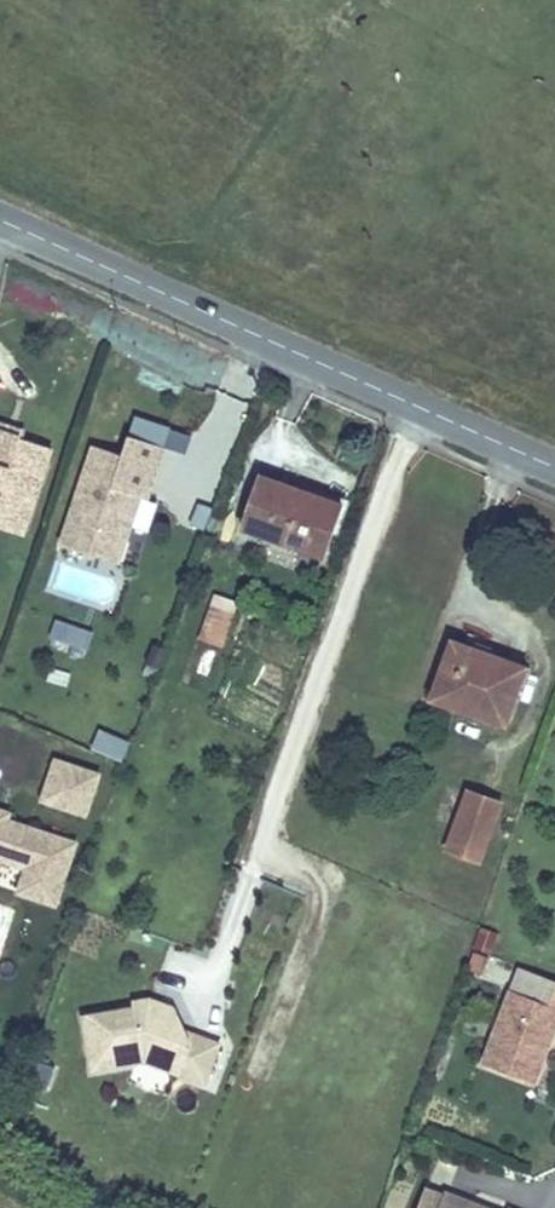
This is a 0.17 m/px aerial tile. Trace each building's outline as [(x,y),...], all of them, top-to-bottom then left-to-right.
[(25,442),(27,435),(0,427),(0,434),(25,442)] [(4,507),(0,518),(0,529),(24,537),(26,535),(29,535),(55,452),(25,442),(0,434),(0,505),(4,507)] [(128,461),(100,451),(67,549),(119,566),(141,500),(147,502),(154,505),(171,452),(135,441),(128,461)] [(339,513),(256,483),(241,530),(323,560),(339,513)] [(147,502),(141,500),(119,566),(125,568),(147,502)] [(236,609),(213,602),(203,639),(224,643),(236,609)] [(51,636),(87,648),(94,628),(58,616),(51,636)] [(450,644),(426,704),(505,731),(527,675),(450,644)] [(91,746),(123,758),(130,739),(99,727),(91,746)] [(87,814),(102,768),(53,753),(38,799),(87,814)] [(449,866),(478,878),(502,819),(472,807),(449,866)] [(79,832),(0,809),(0,885),(59,902),(79,832)] [(479,925),(472,947),(492,953),(499,932),(479,925)] [(84,1011),(93,1065),(144,1057),(204,1080),(219,1040),(184,1027),(173,1003),(150,994),(133,997),(134,1002),(84,1011)] [(553,1043),(554,1044),(554,1022),(510,1004),(482,1077),(532,1097),(553,1043)]
